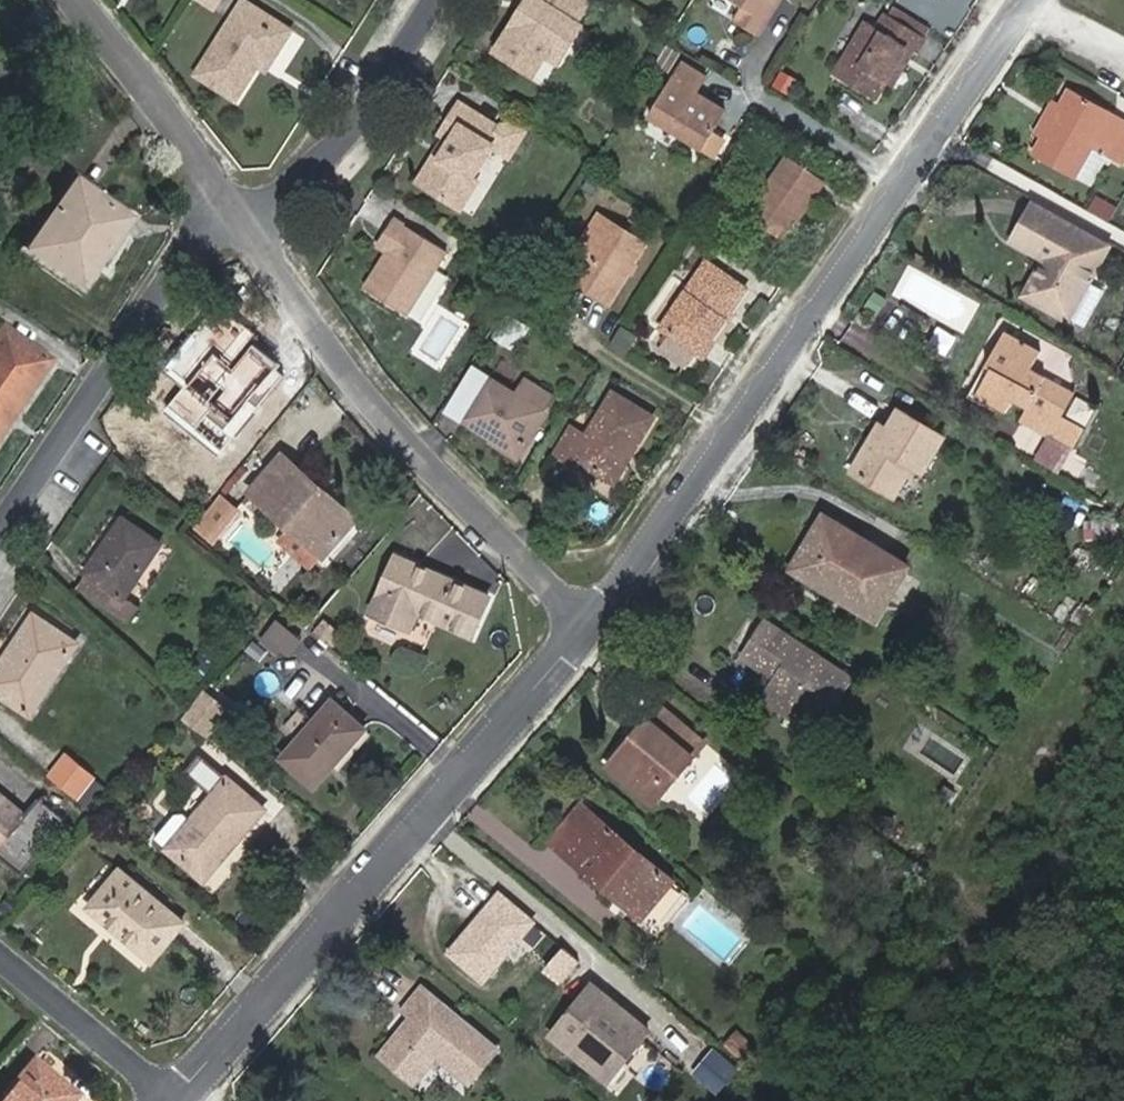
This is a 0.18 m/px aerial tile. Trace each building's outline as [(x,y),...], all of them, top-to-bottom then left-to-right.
[(237,100),(259,67),(267,71),(293,30),(245,0),(244,0),(196,74),(237,100)] [(198,1),(218,14),(227,0),(199,0),(198,1)] [(495,54),(533,78),(545,58),(558,65),(582,27),(577,24),(590,4),(584,0),(529,0),(495,54)] [(757,34),(778,0),(731,0),(743,7),(734,21),(757,34)] [(896,4),(929,20),(938,3),(931,0),(898,0),(896,4)] [(889,14),(921,34),(926,37),(931,27),(895,5),(889,14)] [(878,27),(867,20),(834,75),(878,101),(909,46),(920,52),(927,38),(926,37),(921,34),(889,14),(887,13),(878,27)] [(683,61),(649,117),(704,149),(728,111),(699,93),(709,77),(683,61)] [(776,71),(770,88),(789,95),(795,78),(776,71)] [(1061,104),(1035,153),(1077,177),(1094,146),(1109,154),(1123,128),(1123,120),(1070,90),(1061,104)] [(422,185),(462,210),(477,185),(472,182),(494,147),(511,157),(526,133),(514,125),(497,126),(460,103),(450,118),(461,124),(422,185)] [(789,154),(747,215),(785,240),(826,181),(789,154)] [(75,181),(28,249),(81,286),(129,218),(75,181)] [(1084,210),(1106,221),(1114,206),(1092,194),(1084,210)] [(1069,321),(1071,317),(1087,326),(1106,291),(1090,282),(1111,245),(1034,203),(1013,242),(1043,259),(1024,296),(1069,321)] [(365,288),(408,315),(448,253),(405,227),(406,224),(396,218),(377,247),(386,253),(365,288)] [(646,244),(607,220),(570,280),(609,304),(646,244)] [(700,354),(703,355),(747,288),(708,261),(662,327),(670,333),(660,347),(690,367),(700,354)] [(886,300),(875,293),(866,305),(877,313),(886,300)] [(508,312),(493,336),(493,337),(510,347),(524,322),(508,312)] [(3,327),(0,331),(0,434),(51,360),(3,327)] [(623,327),(612,345),(627,354),(637,336),(623,327)] [(1032,368),(1041,350),(1005,331),(987,365),(992,367),(976,396),(1007,412),(1014,401),(1028,408),(1020,422),(1049,437),(1061,414),(1073,390),(1032,368)] [(198,450),(259,398),(222,357),(163,408),(198,450)] [(448,411),(463,420),(489,378),(474,368),(448,411)] [(517,394),(489,378),(463,420),(517,453),(552,395),(527,379),(517,394)] [(587,435),(571,426),(555,453),(573,465),(576,459),(611,479),(631,446),(636,449),(656,417),(613,391),(587,435)] [(853,472),(895,497),(912,467),(923,473),(945,437),(899,410),(879,445),(870,441),(853,472)] [(1061,414),(1049,437),(1074,450),(1086,427),(1061,414)] [(1062,472),(1074,450),(1049,437),(1038,459),(1062,472)] [(283,453),(248,492),(324,559),(354,524),(328,501),(332,496),(283,453)] [(212,540),(230,519),(213,506),(196,528),(212,540)] [(911,566),(825,514),(791,569),(802,575),(807,568),(881,613),(911,566)] [(124,519),(78,585),(127,617),(132,607),(125,602),(162,544),(124,519)] [(1086,522),(1086,538),(1117,538),(1117,522),(1086,522)] [(473,636),(490,597),(395,554),(372,613),(412,630),(419,615),(473,636)] [(35,614),(0,667),(0,694),(31,714),(78,643),(35,614)] [(291,657),(304,640),(278,619),(260,641),(278,656),(282,651),(291,657)] [(855,680),(765,619),(741,655),(773,679),(766,689),(822,727),(855,680)] [(203,740),(226,710),(199,689),(176,720),(203,740)] [(367,729),(333,700),(282,759),(315,787),(367,729)] [(643,737),(614,771),(655,806),(706,743),(660,704),(636,732),(643,737)] [(201,754),(186,772),(214,794),(191,821),(168,849),(205,881),(265,809),(201,754)] [(67,757),(50,778),(75,799),(93,777),(67,757)] [(39,804),(28,815),(0,791),(0,857),(18,871),(60,820),(39,804)] [(550,840),(568,855),(599,817),(581,802),(550,840)] [(168,849),(191,821),(183,814),(175,814),(155,838),(168,849)] [(675,881),(599,817),(568,855),(617,898),(626,887),(651,909),(675,881)] [(121,869),(88,907),(154,961),(185,922),(121,869)] [(501,894),(451,953),(484,982),(534,922),(501,894)] [(438,1059),(470,1084),(499,1049),(423,986),(403,1009),(412,1017),(380,1055),(416,1084),(438,1059)] [(724,1041),(740,1057),(751,1045),(735,1029),(724,1041)] [(695,1076),(716,1096),(740,1069),(714,1046),(702,1061),(706,1065),(695,1076)] [(34,1060),(0,1100),(71,1100),(76,1095),(34,1060)]
